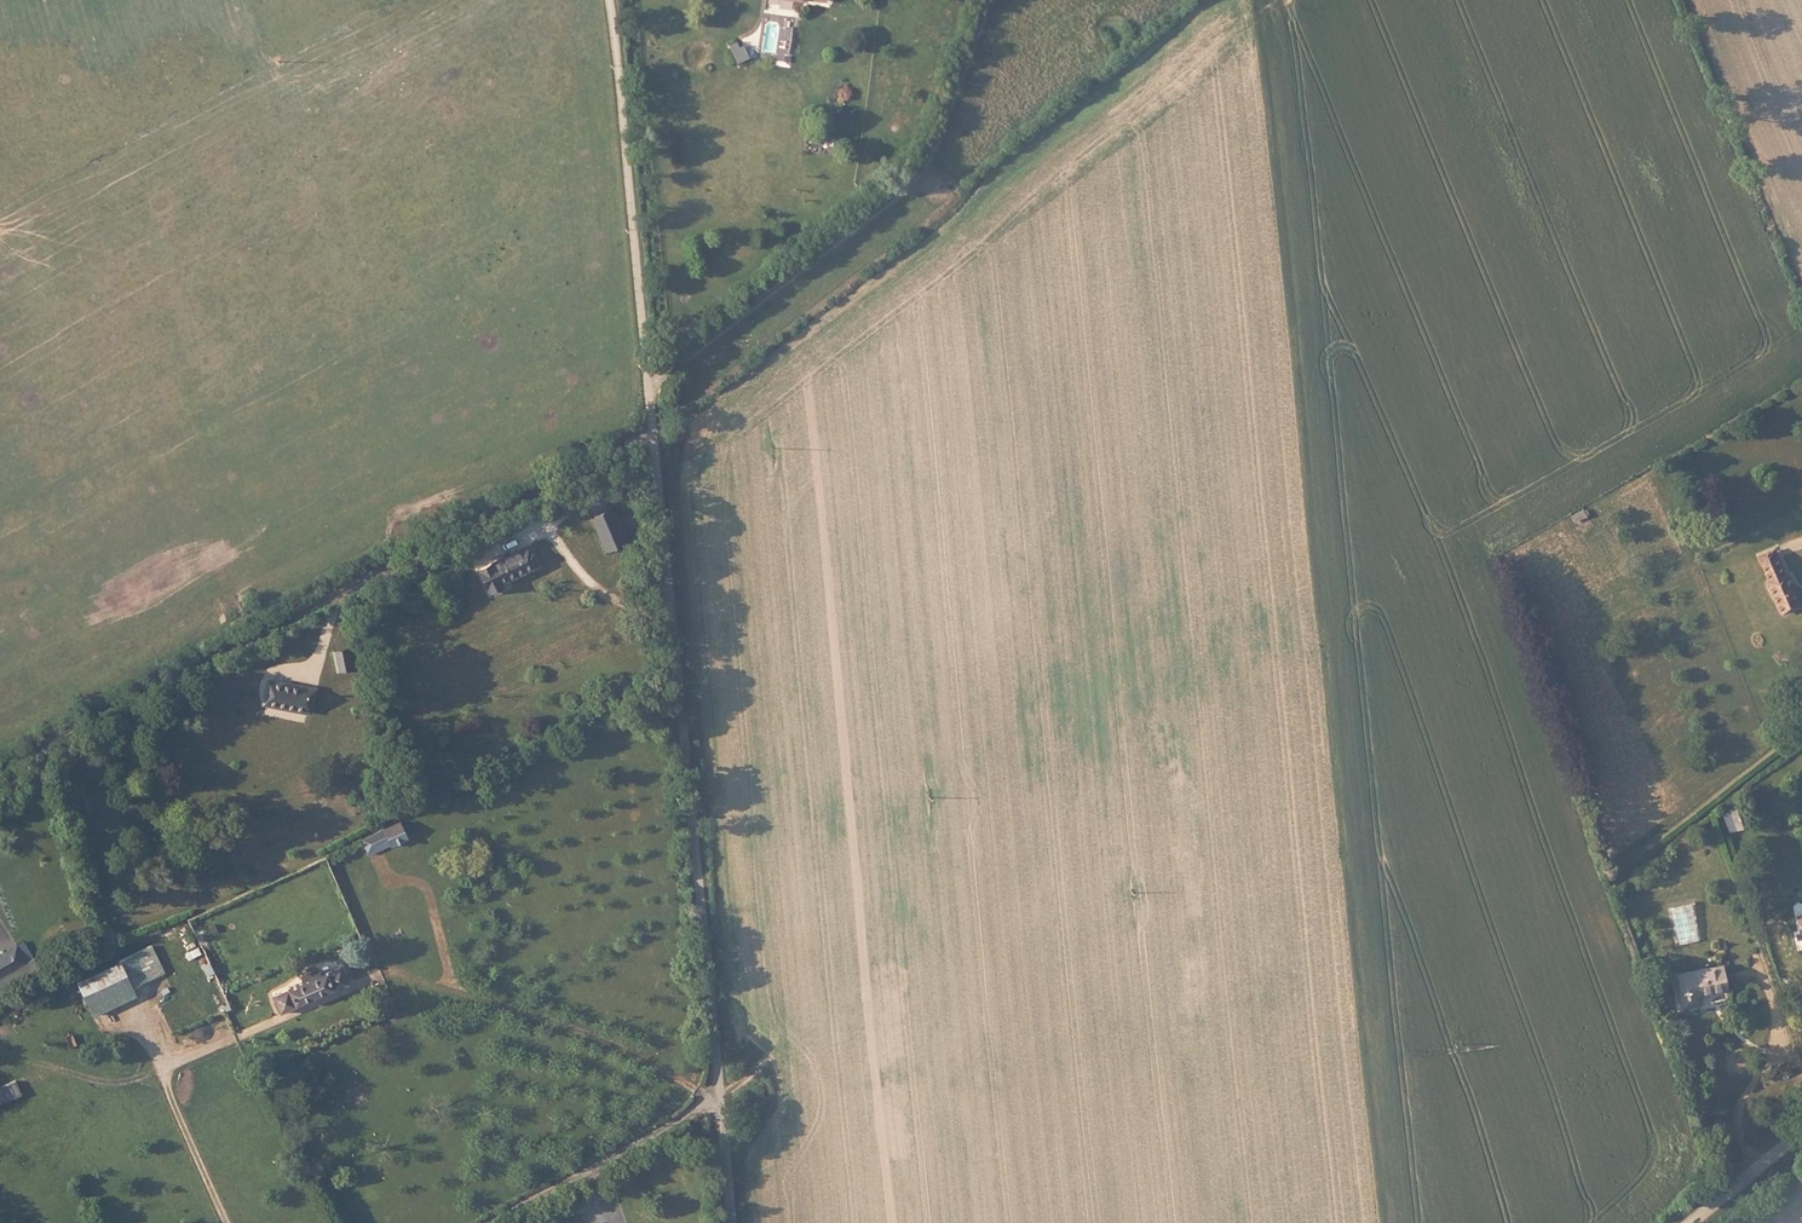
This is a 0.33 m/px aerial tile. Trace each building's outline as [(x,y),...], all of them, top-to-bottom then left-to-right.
[(730,44),(738,63),(749,58),(741,40),(730,44)] [(1584,509),(1571,516),(1575,524),(1588,517),(1584,509)] [(600,511),(589,516),(606,553),(618,548),(600,511)] [(529,545),(478,570),(489,595),(504,588),(501,582),(538,565),(529,545)] [(1761,553),(1773,579),(1768,581),(1783,614),(1801,606),(1801,602),(1777,546),(1761,553)] [(390,577),(379,583),(383,594),(395,588),(390,577)] [(334,637),(320,643),(328,664),(342,658),(334,637)] [(302,679),(257,672),(253,696),(299,703),(302,679)] [(1736,810),(1724,816),(1731,833),(1744,827),(1736,810)] [(408,813),(362,837),(369,852),(395,839),(400,849),(420,839),(408,813)] [(1792,919),(1795,936),(1801,935),(1801,917),(1792,919)] [(0,952),(0,973),(14,966),(5,949),(0,952)] [(130,985),(146,978),(134,951),(118,958),(119,959),(130,985)] [(205,953),(195,958),(202,973),(212,968),(205,953)] [(267,981),(273,999),(289,994),(288,992),(304,986),(311,984),(327,979),(327,980),(343,975),(337,958),(315,966),(313,958),(295,963),(298,971),(267,981)] [(119,959),(77,978),(92,1012),(134,993),(130,985),(119,959)] [(1721,966),(1676,975),(1683,1010),(1701,1006),(1699,995),(1725,990),(1721,966)] [(0,1081),(0,1102),(10,1097),(1,1081),(0,1081)]
